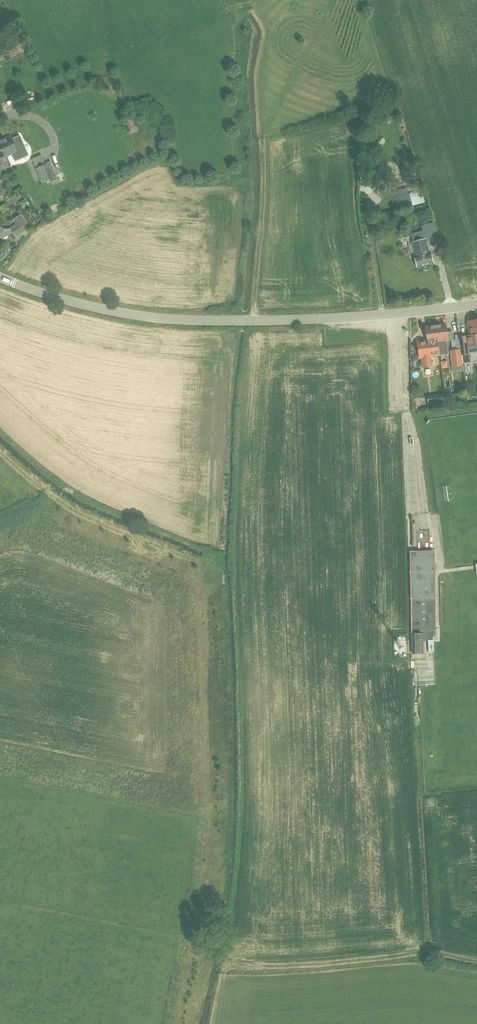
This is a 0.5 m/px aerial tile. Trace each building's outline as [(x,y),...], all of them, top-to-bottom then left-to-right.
[(0,142),(0,143),(6,157),(12,154),(15,161),(23,158),(19,150),(17,150),(14,145),(19,143),(19,141),(17,137),(15,136),(11,137),(0,142)] [(35,168),(42,183),(53,178),(47,163),(35,168)] [(407,194),(394,197),(397,209),(425,202),(422,190),(412,193),(411,191),(407,192),(407,194)] [(12,199),(4,204),(8,209),(16,204),(12,199)] [(9,229),(12,233),(15,237),(21,233),(30,227),(21,213),(12,220),(15,224),(9,228),(9,229)] [(433,222),(427,224),(432,240),(438,238),(433,222)] [(2,238),(12,233),(9,229),(9,228),(4,229),(0,227),(0,237),(2,238)] [(422,231),(410,234),(413,242),(412,242),(416,257),(415,257),(417,266),(432,263),(430,254),(429,254),(426,242),(423,230),(422,231)] [(460,348),(461,356),(469,354),(467,346),(476,345),(476,321),(476,319),(467,321),(469,335),(466,335),(458,336),(460,348)] [(447,332),(445,324),(436,325),(439,355),(448,354),(447,341),(453,340),(452,331),(447,332)] [(421,352),(423,366),(431,365),(430,357),(439,355),(436,325),(425,326),(428,351),(421,352)] [(460,348),(449,350),(452,367),(463,365),(462,363),(461,356),(460,348)] [(469,354),(461,356),(462,363),(470,362),(469,354)] [(451,394),(452,401),(460,400),(459,393),(451,394)] [(427,397),(429,408),(445,405),(444,395),(427,397)] [(410,551),(411,654),(423,654),(423,640),(425,640),(428,639),(429,639),(431,638),(432,637),(433,636),(434,635),(435,634),(435,632),(436,631),(436,629),(435,550),(410,551)]
